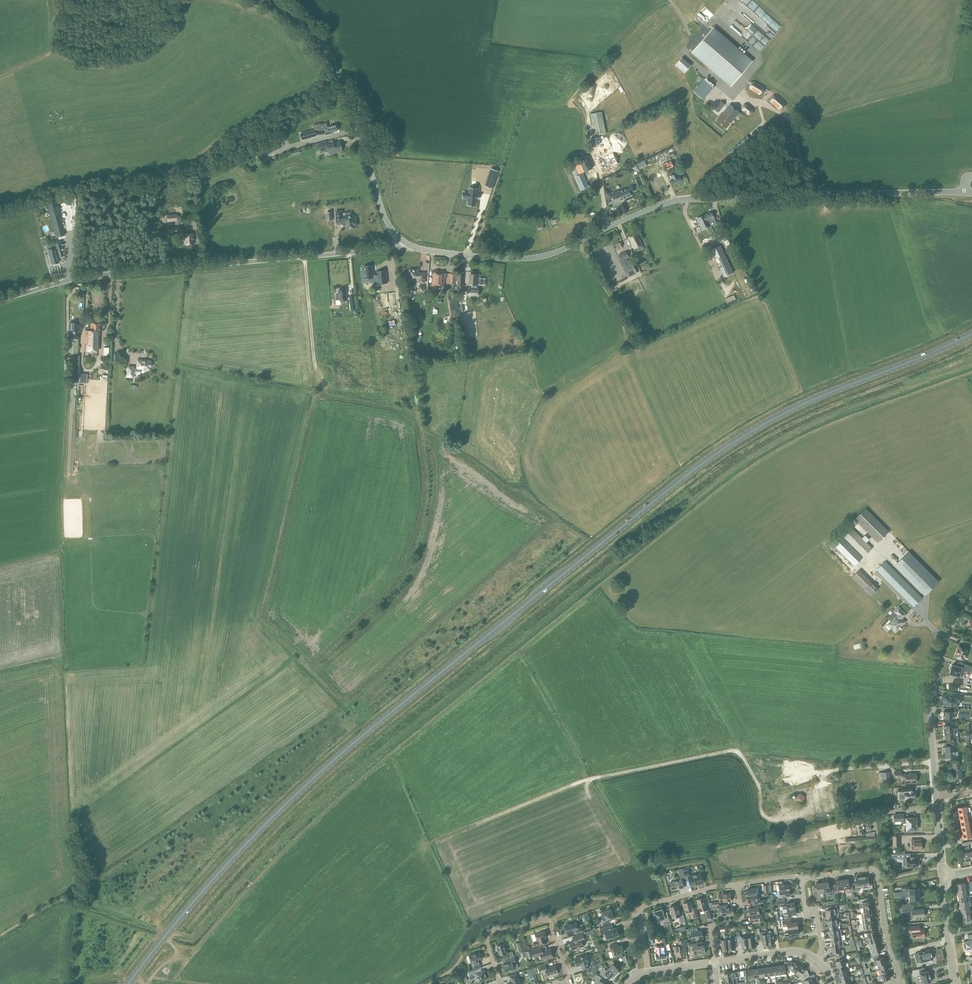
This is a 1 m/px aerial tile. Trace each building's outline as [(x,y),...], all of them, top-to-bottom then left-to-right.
[(693,52),(731,86),(753,61),(745,54),(745,55),(714,28),(693,52)] [(763,39),(759,44),(763,48),(768,43),(763,39)] [(682,58),(675,65),(684,73),(691,65),(682,58)] [(713,87),(704,79),(693,91),(703,99),(713,87)] [(752,82),(751,83),(750,85),(750,89),(759,94),(759,95),(763,93),(764,90),(764,86),(763,86),(756,81),(755,81),(752,82)] [(774,96),(771,98),(771,102),(771,103),(778,109),(779,109),(783,108),(785,105),(785,102),(778,95),(777,95),(774,95),(774,96)] [(719,117),(716,120),(726,128),(737,115),(738,116),(740,114),(739,113),(730,104),(721,114),(720,114),(718,116),(719,117)] [(746,104),(744,105),(742,106),(742,109),(748,114),(751,114),(752,112),(752,110),(746,104)] [(595,131),(598,137),(610,131),(607,126),(601,112),(592,116),(598,130),(595,131)] [(329,133),(337,131),(336,125),(328,127),(328,128),(325,129),(324,125),(321,126),(321,124),(314,127),(315,131),(305,134),(307,141),(317,137),(316,133),(324,130),(326,136),(330,135),(329,133)] [(326,141),(319,143),(321,151),(330,149),(330,153),(334,152),(334,153),(343,151),(340,141),(327,145),(326,141)] [(597,148),(600,156),(611,151),(608,144),(597,148)] [(618,164),(613,153),(599,159),(604,170),(618,164)] [(671,160),(663,164),(666,171),(674,167),(671,160)] [(493,161),(485,187),(495,190),(503,165),(493,161)] [(575,166),(579,173),(590,168),(586,161),(575,166)] [(646,169),(655,189),(664,185),(656,165),(646,169)] [(678,172),(669,176),(671,179),(673,184),(674,184),(675,184),(680,182),(681,181),(679,175),(678,172)] [(582,174),(575,177),(581,189),(588,186),(582,174)] [(632,189),(631,186),(611,194),(613,200),(621,196),(622,199),(631,195),(629,190),(632,189)] [(476,203),(476,199),(477,199),(478,194),(477,194),(477,190),(470,189),(469,193),(466,193),(466,197),(469,198),(468,202),(476,203)] [(56,200),(47,203),(55,231),(64,229),(56,200)] [(342,211),(336,211),(337,224),(343,223),(343,221),(346,221),(346,229),(355,228),(354,225),(357,225),(356,219),(354,220),(354,215),(345,216),(342,217),(342,211)] [(705,215),(705,214),(696,219),(702,229),(711,225),(708,220),(711,219),(713,223),(716,222),(714,217),(715,217),(713,211),(712,212),(705,215)] [(183,226),(168,228),(169,236),(175,235),(175,232),(180,232),(181,235),(180,235),(181,241),(185,240),(185,244),(193,244),(193,237),(193,233),(184,234),(183,226)] [(637,234),(629,238),(634,248),(642,244),(637,234)] [(733,272),(720,245),(711,250),(715,259),(718,258),(722,266),(719,268),(724,277),(733,272)] [(60,252),(59,247),(48,250),(50,256),(49,256),(52,264),(59,262),(58,259),(58,258),(57,254),(60,253),(60,252)] [(629,257),(626,251),(618,254),(622,261),(621,261),(624,266),(629,263),(627,258),(629,257)] [(637,272),(633,264),(624,268),(629,276),(637,272)] [(372,273),(372,266),(364,266),(365,278),(373,277),(373,276),(377,276),(378,284),(387,283),(386,270),(376,271),(376,272),(372,273)] [(410,269),(409,277),(419,278),(419,282),(424,283),(425,273),(418,273),(418,270),(410,269)] [(434,273),(433,284),(444,285),(445,278),(446,279),(446,274),(434,273)] [(469,289),(468,295),(478,296),(479,289),(477,289),(477,285),(476,285),(477,275),(470,274),(469,284),(472,284),(471,289),(469,289)] [(347,299),(346,289),(339,290),(339,294),(336,295),(336,300),(340,300),(347,299)] [(456,308),(457,308),(454,292),(451,292),(452,295),(451,295),(452,299),(448,300),(450,316),(449,316),(448,320),(451,321),(458,320),(456,308)] [(70,323),(69,323),(69,329),(70,329),(70,330),(73,330),(73,333),(72,333),(72,338),(78,338),(78,333),(77,333),(78,330),(79,330),(79,326),(78,326),(78,322),(70,322),(70,323)] [(100,323),(91,323),(91,331),(85,330),(84,351),(97,351),(98,331),(100,331),(100,323)] [(134,367),(128,367),(128,377),(134,377),(134,371),(142,371),(142,369),(150,369),(150,367),(152,366),(152,364),(152,363),(150,362),(150,361),(138,360),(137,368),(134,368),(134,367)] [(889,531),(866,508),(855,519),(878,542),(889,531)] [(840,534),(831,543),(854,566),(863,557),(872,548),(849,525),(840,533),(862,555),(862,556),(840,534)] [(929,591),(939,581),(909,551),(895,565),(922,592),(926,588),(929,591)] [(922,598),(885,561),(876,569),(913,607),(922,598)] [(859,570),(851,577),(871,596),(878,589),(859,570)] [(892,621),(891,621),(887,625),(891,628),(896,632),(899,628),(900,629),(903,626),(902,625),(905,622),(902,618),(906,614),(899,607),(894,611),(898,615),(892,621)] [(958,646),(955,656),(964,659),(965,655),(971,658),(971,651),(968,650),(958,646)] [(961,667),(952,665),(950,673),(951,674),(951,675),(954,676),(955,675),(959,676),(961,670),(970,672),(971,667),(962,663),(961,667)] [(945,696),(944,704),(945,704),(945,705),(953,706),(954,705),(955,705),(955,701),(961,701),(962,696),(953,695),(953,696),(945,696)] [(944,732),(955,731),(954,727),(957,727),(957,722),(949,722),(950,725),(944,725),(944,732)] [(955,731),(944,732),(945,739),(951,739),(951,742),(958,741),(958,735),(955,736),(955,731)] [(949,743),(950,746),(945,747),(946,757),(955,757),(954,748),(958,748),(957,742),(949,743)] [(961,777),(959,762),(951,763),(952,768),(953,768),(954,778),(961,777)] [(894,771),(894,778),(905,777),(905,782),(917,781),(916,773),(908,774),(905,774),(904,774),(902,774),(902,770),(894,771)] [(889,780),(889,771),(881,772),(882,781),(889,780)] [(912,791),(912,788),(898,789),(899,794),(905,793),(905,799),(909,799),(912,799),(912,798),(916,798),(916,791),(912,791)] [(793,802),(801,803),(802,794),(793,794),(793,802)] [(906,825),(916,824),(916,823),(917,823),(917,822),(916,822),(916,818),(906,818),(903,818),(903,814),(894,814),(894,821),(903,821),(903,823),(906,823),(906,825)] [(876,841),(875,835),(846,838),(846,844),(876,841)] [(922,848),(922,847),(923,847),(922,844),(922,842),(921,842),(921,839),(917,840),(915,840),(914,840),(914,842),(911,842),(911,850),(914,850),(918,850),(918,848),(922,848)] [(896,854),(897,858),(904,858),(904,861),(903,861),(903,866),(906,866),(907,866),(911,866),(911,867),(914,867),(914,866),(919,866),(918,865),(919,865),(919,862),(918,862),(918,857),(913,857),(910,857),(905,857),(905,853),(896,854)] [(685,878),(683,871),(683,870),(678,872),(679,876),(680,875),(681,879),(670,882),(672,890),(679,888),(679,889),(684,888),(682,882),(686,881),(685,878)] [(683,871),(685,878),(689,877),(691,885),(698,883),(698,884),(703,882),(701,873),(690,876),(688,870),(683,871)] [(862,877),(863,887),(869,886),(870,889),(873,889),(871,881),(869,881),(868,876),(862,877)] [(863,887),(862,877),(856,878),(857,888),(853,888),(854,891),(860,890),(860,887),(863,887)] [(848,879),(842,880),(843,889),(846,889),(847,893),(854,892),(854,891),(853,888),(853,884),(849,885),(848,879)] [(838,890),(843,889),(842,880),(836,881),(837,886),(833,887),(834,894),(838,894),(838,890)] [(822,883),(823,892),(827,892),(828,895),(833,895),(832,888),(829,889),(828,882),(822,883)] [(817,889),(813,890),(814,897),(820,897),(819,893),(823,892),(822,883),(816,883),(817,889)] [(894,892),(895,898),(902,897),(902,895),(907,895),(907,896),(910,896),(910,900),(920,899),(920,895),(921,895),(920,886),(921,886),(918,886),(918,887),(914,887),(915,887),(915,888),(909,888),(909,889),(908,889),(908,888),(902,888),(902,891),(894,892)] [(730,893),(719,894),(720,902),(732,900),(730,893)] [(704,898),(697,900),(700,911),(708,909),(707,905),(706,905),(704,898)] [(863,908),(871,907),(871,904),(872,904),(872,901),(866,901),(866,898),(860,899),(860,902),(860,903),(861,908),(863,908)] [(693,908),(691,901),(683,903),(686,912),(691,911),(693,917),(698,916),(696,907),(693,908)] [(755,907),(748,908),(749,915),(759,913),(759,910),(762,910),(761,903),(759,904),(755,904),(755,907)] [(728,904),(719,905),(720,912),(722,912),(722,916),(734,914),(732,906),(728,907),(728,904)] [(673,906),(670,907),(673,918),(680,916),(678,905),(673,906)] [(826,916),(827,915),(836,914),(838,914),(837,908),(836,905),(830,906),(831,910),(827,910),(827,912),(826,912),(826,916)] [(603,917),(599,918),(600,922),(601,922),(602,926),(611,923),(610,919),(614,918),(612,913),(611,914),(609,907),(606,909),(606,911),(601,912),(603,917)] [(795,908),(783,910),(784,913),(783,913),(784,919),(790,918),(790,915),(796,914),(795,908)] [(912,909),(913,919),(918,918),(918,917),(924,916),(924,915),(925,914),(925,910),(924,910),(923,908),(912,909)] [(653,912),(654,913),(653,914),(654,916),(655,917),(656,921),(662,919),(666,933),(672,932),(668,918),(665,919),(662,909),(653,912)] [(759,913),(749,915),(750,921),(756,920),(757,923),(763,922),(762,919),(760,919),(759,913)] [(970,913),(961,915),(963,921),(971,919),(970,913)] [(788,929),(798,928),(797,922),(791,922),(791,919),(782,920),(783,924),(783,927),(787,926),(788,929)] [(566,924),(566,925),(564,926),(567,933),(575,930),(576,933),(584,931),(583,927),(578,928),(576,922),(569,924),(568,923),(566,924)] [(611,929),(610,925),(602,928),(603,934),(607,933),(609,939),(619,935),(617,928),(613,929),(612,929),(611,929)] [(774,930),(767,931),(768,934),(769,944),(774,943),(774,939),(775,939),(774,934),(777,933),(776,925),(773,926),(774,930)] [(924,928),(920,929),(920,925),(909,926),(910,933),(912,932),(913,938),(924,937),(924,928)] [(698,931),(697,928),(687,929),(688,933),(692,933),(692,939),(703,938),(702,934),(702,930),(698,931)] [(756,928),(757,933),(757,934),(760,934),(761,941),(762,941),(763,945),(769,944),(768,934),(767,931),(760,932),(759,928),(756,928)] [(788,933),(784,933),(784,936),(785,940),(794,938),(793,935),(799,934),(798,928),(788,929),(788,933)] [(544,930),(535,933),(537,940),(538,940),(538,942),(540,946),(547,943),(545,938),(547,937),(544,930)] [(866,939),(868,939),(876,936),(877,936),(876,932),(875,933),(874,931),(866,933),(867,936),(865,937),(866,939)] [(750,934),(747,934),(747,935),(749,946),(755,946),(755,942),(758,941),(757,934),(757,933),(753,934),(754,936),(750,936),(750,934)] [(575,937),(576,941),(570,943),(570,944),(570,945),(571,948),(572,948),(572,950),(578,948),(584,947),(582,941),(585,940),(583,934),(575,937)] [(742,947),(749,946),(747,935),(744,936),(744,937),(741,937),(741,936),(737,936),(738,944),(742,944),(742,947)] [(734,938),(728,939),(729,949),(735,948),(735,945),(738,944),(737,936),(734,937),(734,938)] [(867,944),(869,943),(877,941),(876,936),(868,939),(869,941),(867,942),(867,944)] [(721,939),(717,939),(719,947),(722,947),(722,950),(729,949),(728,939),(721,940),(721,939)] [(682,948),(685,947),(684,940),(678,941),(679,944),(677,945),(677,946),(674,947),(676,956),(684,955),(682,948)] [(971,940),(963,941),(965,952),(971,951),(971,943),(971,940)] [(525,951),(522,941),(516,943),(519,952),(525,951)] [(503,943),(497,946),(500,955),(506,953),(503,943)] [(618,943),(610,946),(612,951),(614,950),(616,957),(622,955),(621,952),(624,951),(622,945),(619,946),(618,943)] [(698,946),(697,943),(689,944),(690,947),(693,947),(694,954),(705,953),(704,945),(698,946)] [(603,950),(606,949),(605,944),(598,946),(600,954),(604,953),(603,950)] [(665,945),(655,947),(656,952),(655,952),(656,959),(667,958),(666,951),(665,945)] [(879,946),(871,948),(869,949),(872,957),(878,955),(877,953),(881,952),(880,949),(881,949),(880,945),(879,946)] [(841,950),(840,946),(832,947),(831,947),(831,951),(832,950),(833,953),(836,952),(837,955),(844,954),(843,950),(841,950)] [(543,952),(541,948),(532,950),(534,956),(540,955),(541,958),(543,957),(544,960),(549,958),(548,958),(553,956),(550,949),(543,952)] [(919,952),(918,952),(918,953),(921,962),(932,959),(933,959),(932,959),(930,950),(930,949),(930,950),(919,952)] [(902,962),(903,962),(908,960),(906,951),(900,952),(902,962)] [(471,958),(470,958),(471,962),(472,962),(474,968),(480,966),(479,962),(478,960),(482,959),(479,952),(470,955),(471,958)] [(586,955),(575,958),(577,966),(582,964),(583,966),(582,966),(583,970),(589,968),(588,962),(589,962),(586,955)] [(838,960),(836,961),(837,966),(845,964),(848,963),(846,958),(845,958),(844,955),(837,956),(838,960)] [(884,957),(880,958),(880,956),(874,958),(876,965),(877,965),(885,962),(884,957)] [(506,959),(507,963),(503,964),(505,972),(515,969),(513,964),(516,963),(514,957),(506,959)] [(609,968),(616,976),(620,971),(617,969),(618,968),(615,966),(616,965),(613,961),(611,963),(613,965),(609,968)] [(796,973),(800,966),(795,963),(792,961),(787,962),(788,968),(788,970),(791,970),(796,973)] [(785,968),(788,968),(787,962),(784,962),(785,965),(779,965),(780,974),(781,974),(781,975),(782,975),(783,976),(785,975),(785,974),(786,974),(786,973),(785,968)] [(876,971),(879,970),(887,967),(885,962),(877,965),(878,968),(876,969),(876,971)] [(845,964),(837,966),(839,971),(847,969),(849,968),(848,963),(845,964)] [(547,968),(546,965),(540,967),(542,973),(545,972),(546,972),(548,978),(554,975),(554,974),(558,972),(556,965),(547,968)] [(803,977),(809,975),(808,971),(805,969),(800,966),(796,973),(800,976),(801,974),(802,975),(803,977)] [(612,980),(616,976),(609,968),(607,971),(605,969),(600,974),(605,977),(607,975),(609,977),(612,980)] [(477,973),(476,969),(468,972),(470,979),(477,977),(478,982),(487,979),(484,970),(477,973)] [(920,972),(919,969),(912,970),(913,977),(920,975),(922,983),(923,983),(930,982),(929,978),(930,978),(929,975),(928,975),(927,971),(920,972)] [(578,983),(579,983),(582,983),(578,971),(576,972),(576,973),(573,974),(574,981),(577,980),(578,983)] [(724,973),(725,979),(733,978),(737,977),(740,977),(739,971),(733,972),(724,973)] [(888,973),(880,975),(878,976),(880,981),(890,978),(888,973)] [(512,981),(509,982),(509,983),(521,983),(519,979),(518,979),(516,974),(510,976),(511,980),(512,981)] [(605,983),(603,982),(604,979),(598,975),(595,981),(598,983),(606,983),(605,983)] [(802,982),(802,983),(807,983),(813,982),(812,978),(810,978),(809,975),(803,977),(804,980),(804,981),(803,981),(802,982)]
